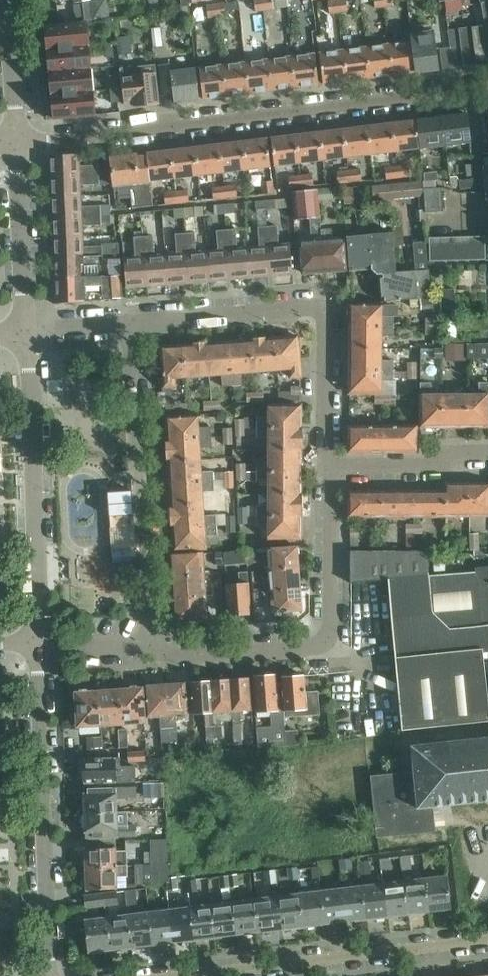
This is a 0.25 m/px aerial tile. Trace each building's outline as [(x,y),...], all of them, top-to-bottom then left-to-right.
[(83,1),(86,22),(94,21),(91,0),(92,0),(83,0),(83,1)] [(150,9),(159,8),(157,0),(148,0),(150,9)] [(256,11),(264,10),(263,0),(254,0),(256,11)] [(271,0),(263,0),(264,10),(273,9),(271,0)] [(273,9),(289,6),(288,0),(271,0),(273,9)] [(338,13),(336,0),(328,1),(330,14),(338,13)] [(336,0),(338,13),(347,12),(346,0),(338,0),(336,0)] [(383,0),(375,0),(376,8),(384,7),(383,0)] [(224,3),(215,4),(216,17),(225,16),(224,3)] [(74,5),(76,17),(84,16),(82,4),(74,5)] [(216,17),(215,4),(207,5),(209,18),(216,17)] [(107,19),(109,32),(116,31),(114,18),(107,19)] [(46,42),(47,50),(90,46),(87,23),(41,27),(42,43),(46,42)] [(487,63),(487,25),(472,27),(477,65),(487,63)] [(464,66),(477,65),(472,27),(472,26),(459,28),(464,66)] [(160,28),(152,29),(154,47),(162,46),(160,28)] [(449,29),(451,47),(453,68),(464,66),(459,28),(449,29)] [(411,33),(412,42),(416,72),(438,69),(433,30),(411,33)] [(412,42),(389,45),(393,75),(416,72),(412,42)] [(131,43),(119,44),(120,54),(132,53),(131,43)] [(106,44),(107,58),(114,57),(112,44),(106,44)] [(389,45),(366,48),(370,78),(393,75),(389,45)] [(43,58),(44,73),(92,68),(90,46),(47,50),(48,58),(43,58)] [(453,68),(451,47),(440,48),(442,69),(453,68)] [(366,48),(343,50),(347,81),(370,78),(366,48)] [(347,81),(343,50),(320,53),(324,84),(347,81)] [(315,54),(291,57),(295,87),(319,85),(315,54)] [(291,57),(269,60),(272,90),(295,87),(291,57)] [(269,60),(246,63),(250,93),(272,90),(269,60)] [(246,63),(223,65),(227,96),(250,93),(246,63)] [(124,104),(135,103),(136,107),(160,104),(155,64),(120,68),(124,103),(124,104)] [(196,69),(171,72),(170,64),(159,66),(162,96),(173,94),(174,102),(200,99),(196,69)] [(227,96),(223,65),(199,68),(203,99),(227,96)] [(51,87),(51,95),(94,91),(92,68),(44,73),(45,88),(51,87)] [(109,76),(111,89),(118,88),(116,75),(109,76)] [(118,88),(111,89),(112,102),(119,102),(118,88)] [(94,91),(51,95),(52,103),(47,103),(48,119),(96,114),(94,91)] [(467,114),(443,117),(446,145),(471,142),(467,114)] [(446,145),(443,117),(418,120),(421,148),(446,145)] [(392,123),(395,152),(420,149),(416,120),(415,120),(393,123),(392,123)] [(369,126),(368,126),(371,155),(395,152),(392,123),(391,123),(369,126)] [(344,129),(347,158),(371,155),(368,126),(367,126),(345,129),(344,129)] [(320,132),(323,160),(347,158),(344,129),(343,129),(321,132),(320,132)] [(297,135),(296,135),(299,163),(323,160),(320,132),(319,132),(297,135)] [(299,163),(296,135),(295,135),(273,138),(271,138),(275,167),(299,163)] [(244,141),(243,141),(246,170),(271,167),(268,138),(266,138),(266,139),(244,142),(244,141)] [(220,144),(219,144),(223,173),(246,170),(243,141),(242,141),(242,142),(220,144)] [(196,147),(195,147),(199,176),(223,173),(219,144),(218,144),(218,145),(196,147)] [(172,150),(171,150),(175,179),(199,176),(195,147),(194,147),(195,148),(172,150)] [(147,153),(148,163),(150,182),(175,179),(171,150),(148,153),(147,153)] [(49,156),(50,176),(99,174),(108,174),(107,164),(99,165),(79,166),(79,154),(49,156)] [(150,182),(148,163),(138,165),(137,155),(111,158),(114,186),(129,184),(132,208),(153,205),(150,182)] [(409,164),(397,165),(399,178),(410,176),(409,164)] [(399,178),(397,165),(387,166),(388,179),(399,178)] [(360,168),(349,169),(350,181),(362,180),(360,168)] [(350,181),(349,169),(338,171),(339,183),(350,181)] [(424,173),(425,181),(438,180),(438,171),(424,173)] [(312,173),(301,174),(302,186),(314,185),(312,173)] [(50,176),(51,197),(81,195),(80,185),(100,184),(100,185),(109,184),(108,174),(99,174),(50,176)] [(302,186),(301,174),(289,176),(291,188),(302,186)] [(458,177),(450,177),(451,183),(461,188),(460,180),(458,177)] [(471,188),(473,179),(460,180),(461,188),(461,189),(471,188)] [(261,182),(263,195),(274,193),(273,180),(261,182)] [(419,196),(424,196),(423,181),(385,185),(385,184),(372,186),(373,200),(419,196)] [(436,181),(424,181),(424,189),(436,188),(436,181)] [(237,185),(224,186),(226,198),(238,197),(237,185)] [(226,198),(224,186),(213,187),(214,199),(226,198)] [(187,188),(176,190),(178,203),(189,201),(187,188)] [(444,211),(442,188),(436,188),(424,189),(426,213),(444,211)] [(324,271),(321,229),(318,189),(292,192),(295,219),(310,218),(312,240),(301,241),(303,273),(306,273),(308,274),(314,274),(316,272),(324,271)] [(178,203),(176,190),(165,191),(166,204),(178,203)] [(353,190),(345,190),(345,203),(354,203),(353,190)] [(51,197),(52,217),(110,214),(110,205),(81,206),(81,195),(51,197)] [(276,197),(266,198),(267,209),(277,208),(276,197)] [(267,209),(266,198),(256,200),(257,210),(267,209)] [(234,203),(224,204),(225,215),(234,214),(234,203)] [(225,215),(224,204),(214,204),(215,216),(225,215)] [(174,219),(184,218),(183,207),(173,208),(174,219)] [(193,207),(183,207),(184,218),(185,218),(194,217),(193,207)] [(425,210),(420,210),(417,211),(418,221),(426,220),(425,210)] [(52,217),(53,237),(83,236),(82,226),(111,224),(110,214),(52,217)] [(268,226),(272,275),(293,274),(291,244),(279,245),(278,225),(268,226)] [(249,247),(251,277),(272,275),(268,226),(258,227),(260,246),(249,247)] [(227,230),(231,279),(251,277),(249,247),(238,248),(236,229),(227,230)] [(331,229),(321,229),(324,271),(334,270),(336,272),(342,272),(344,269),(347,269),(344,238),(332,239),(331,229)] [(402,229),(393,229),(395,244),(403,244),(402,229)] [(208,251),(210,280),(231,279),(227,230),(217,230),(219,250),(208,251)] [(186,233),(185,233),(189,282),(210,280),(208,251),(196,252),(195,232),(186,233)] [(393,232),(369,234),(372,267),(396,265),(393,232)] [(177,253),(166,254),(168,284),(189,282),(185,233),(176,234),(177,253)] [(372,267),(369,234),(347,237),(350,269),(372,267)] [(53,237),(53,257),(102,255),(102,246),(83,247),(83,236),(53,237)] [(148,286),(144,237),(134,238),(136,257),(124,258),(127,287),(148,286)] [(153,237),(144,237),(148,286),(168,284),(166,254),(155,255),(153,237)] [(54,277),(54,278),(85,276),(100,276),(121,274),(119,259),(103,261),(102,255),(53,257),(54,277)] [(429,269),(396,272),(396,265),(372,267),(372,269),(378,274),(380,274),(380,278),(379,280),(379,283),(381,285),(381,290),(380,292),(380,295),(382,297),(382,301),(419,298),(431,297),(429,269)] [(85,276),(54,278),(54,279),(55,302),(55,304),(86,301),(122,297),(121,274),(100,276),(85,276)] [(440,296),(441,308),(441,315),(457,313),(455,288),(441,289),(441,296),(440,296)] [(420,310),(441,308),(440,296),(431,297),(419,298),(420,310)] [(350,304),(350,327),(394,327),(394,316),(382,316),(382,304),(350,304)] [(426,317),(425,327),(434,327),(435,317),(426,317)] [(350,327),(350,349),(382,349),(382,337),(394,337),(394,327),(350,327)] [(298,336),(275,338),(278,370),(290,369),(291,377),(301,376),(298,336)] [(268,337),(252,338),(254,372),(278,370),(275,338),(268,339),(268,337)] [(251,340),(229,341),(232,382),(243,381),(242,372),(254,372),(252,338),(251,338),(251,340)] [(191,344),(184,345),(186,377),(209,375),(207,341),(191,343),(191,344)] [(208,341),(207,341),(209,375),(222,374),(223,382),(232,382),(229,341),(208,343),(208,341)] [(467,356),(487,356),(487,343),(467,343),(467,356)] [(186,377),(184,345),(161,347),(164,387),(175,386),(175,378),(186,377)] [(434,357),(444,357),(444,348),(434,348),(434,357)] [(350,349),(350,371),(394,371),(394,360),(382,360),(382,349),(350,349)] [(407,362),(407,371),(417,371),(417,362),(407,362)] [(394,371),(350,371),(350,393),(394,393),(394,379),(394,371)] [(416,371),(407,371),(407,379),(416,379),(416,371)] [(444,426),(444,395),(431,395),(431,383),(420,383),(421,427),(444,426)] [(468,395),(468,426),(487,426),(487,383),(480,383),(480,395),(468,395)] [(243,385),(234,385),(234,394),(244,393),(243,385)] [(293,392),(293,395),(301,395),(301,387),(293,386),(293,392)] [(293,395),(293,392),(280,391),(280,400),(301,400),(301,395),(293,395)] [(257,400),(256,392),(247,393),(248,401),(257,400)] [(264,392),(256,392),(257,400),(265,400),(264,392)] [(383,405),(383,395),(374,395),(374,405),(383,405)] [(392,395),(383,395),(383,405),(392,404),(392,395)] [(468,395),(444,395),(444,426),(468,426),(468,395)] [(220,400),(211,401),(212,410),(221,409),(220,400)] [(198,401),(189,402),(189,411),(199,411),(198,401)] [(189,402),(175,403),(176,412),(189,411),(189,402)] [(167,413),(176,412),(175,403),(166,403),(167,413)] [(257,427),(303,427),(301,427),(301,405),(269,405),(269,417),(257,417),(257,427)] [(166,417),(168,439),(211,436),(211,427),(199,427),(198,415),(166,417)] [(236,418),(236,428),(245,428),(245,417),(236,418)] [(257,417),(245,417),(245,428),(257,428),(257,427),(257,417)] [(383,451),(383,426),(349,426),(350,451),(383,451)] [(417,426),(383,426),(383,451),(417,451),(417,426)] [(269,438),(269,448),(303,448),(303,427),(257,427),(257,428),(257,438),(269,438)] [(224,428),(224,436),(233,436),(232,428),(224,428)] [(236,428),(236,436),(245,436),(245,428),(236,428)] [(167,462),(169,462),(201,460),(200,448),(212,447),(211,436),(168,439),(166,439),(167,462)] [(233,436),(224,436),(225,445),(233,444),(233,436)] [(257,461),(257,470),(301,470),(301,450),(303,450),(303,448),(269,448),(269,461),(257,461)] [(169,462),(170,483),(215,481),(214,471),(202,471),(201,460),(169,462)] [(237,463),(237,472),(245,472),(245,463),(237,463)] [(269,482),(269,492),(301,492),(301,470),(257,470),(257,471),(257,482),(269,482)] [(224,472),(225,480),(234,480),(233,471),(224,472)] [(257,471),(247,471),(247,480),(257,482),(257,471)] [(245,472),(237,472),(238,481),(246,480),(245,472)] [(234,480),(225,480),(226,489),(234,488),(234,480)] [(170,483),(172,505),(204,503),(203,491),(215,491),(215,481),(170,483)] [(446,483),(446,491),(446,515),(470,515),(469,483),(446,483)] [(469,483),(470,515),(487,515),(487,483),(469,483)] [(381,491),(349,491),(350,516),(382,516),(381,491)] [(414,491),(381,491),(382,516),(414,515),(414,491)] [(446,491),(414,491),(414,515),(446,515),(446,491)] [(257,505),(257,514),(303,514),(303,493),(301,493),(301,492),(269,492),(269,505),(257,505)] [(171,528),(173,528),(218,525),(217,514),(205,515),(204,503),(172,505),(170,505),(171,528)] [(237,507),(238,516),(247,516),(246,507),(237,507)] [(303,514),(257,514),(257,525),(269,526),(269,538),(301,538),(301,516),(303,516),(303,514)] [(225,516),(226,525),(235,524),(235,516),(225,516)] [(235,524),(226,525),(226,532),(236,532),(235,524)] [(414,533),(414,524),(406,524),(407,546),(415,546),(415,533),(414,533)] [(423,524),(414,524),(414,533),(415,533),(423,533),(423,524)] [(218,525),(173,528),(175,550),(207,548),(206,535),(218,534),(218,525)] [(359,529),(351,529),(351,537),(359,537),(359,529)] [(470,533),(470,550),(475,550),(479,550),(479,548),(478,533),(470,533)] [(268,548),(269,571),(299,569),(298,546),(268,548)] [(479,550),(475,550),(475,556),(487,555),(487,547),(479,548),(479,550)] [(258,548),(246,549),(247,564),(259,562),(258,548)] [(247,564),(246,549),(224,551),(225,566),(247,564)] [(356,552),(351,552),(351,583),(388,580),(429,575),(429,573),(429,551),(356,552)] [(173,555),(174,577),(204,575),(203,553),(173,555)] [(435,570),(445,571),(445,558),(435,558),(435,570)] [(429,575),(388,580),(403,730),(487,722),(487,568),(476,569),(476,572),(429,575)] [(252,583),(253,592),(263,592),(301,589),(299,569),(269,571),(270,581),(252,583)] [(238,572),(240,584),(226,585),(228,616),(231,615),(234,617),(239,617),(241,614),(251,614),(247,572),(238,572)] [(174,577),(176,598),(206,596),(204,575),(174,577)] [(214,588),(215,595),(223,595),(223,587),(214,588)] [(301,589),(263,592),(264,602),(271,602),(272,612),(302,610),(301,589)] [(263,592),(253,592),(254,607),(264,606),(264,602),(263,592)] [(223,595),(215,595),(216,609),(224,608),(223,595)] [(206,596),(176,598),(177,619),(207,617),(206,596)] [(305,675),(302,675),(300,673),(294,673),(291,676),(282,677),(285,717),(320,714),(318,691),(307,692),(305,675)] [(253,676),(256,712),(279,710),(277,674),(253,676)] [(230,680),(232,711),(233,711),(235,744),(243,744),(242,724),(241,710),(252,709),(250,678),(248,678),(246,676),(241,677),(238,679),(230,680)] [(221,712),(232,711),(230,680),(229,680),(226,678),(221,678),(219,680),(211,681),(215,737),(223,737),(221,712)] [(207,738),(215,737),(211,681),(203,682),(201,679),(195,680),(193,682),(191,682),(193,714),(205,713),(207,738)] [(173,684),(166,684),(170,742),(178,741),(176,715),(189,715),(187,683),(184,683),(182,681),(175,681),(173,684)] [(170,742),(166,684),(158,685),(156,683),(150,683),(148,685),(145,685),(147,717),(160,716),(161,742),(170,742)] [(128,690),(120,690),(122,723),(144,722),(142,689),(140,689),(137,686),(131,686),(128,690)] [(99,692),(98,692),(100,725),(122,723),(120,690),(111,691),(108,688),(103,688),(99,692)] [(100,725),(98,692),(90,692),(86,689),(81,690),(78,693),(76,693),(78,726),(100,725)] [(286,743),(285,729),(285,723),(257,725),(258,745),(286,743)] [(297,728),(285,729),(286,743),(298,742),(297,728)] [(119,729),(120,747),(128,747),(127,729),(119,729)] [(101,736),(86,737),(87,749),(103,747),(101,736)] [(411,745),(412,747),(414,768),(414,770),(415,772),(374,776),(372,776),(372,778),(373,778),(378,834),(378,836),(380,836),(433,829),(433,830),(435,829),(435,827),(434,827),(433,809),(432,807),(487,801),(487,738),(426,744),(423,744),(424,745),(414,746),(413,745),(411,745)] [(145,751),(136,751),(128,752),(128,762),(146,761),(145,751)] [(84,784),(116,783),(136,782),(136,766),(120,766),(120,757),(79,758),(79,761),(83,761),(83,768),(79,771),(79,779),(84,782),(84,784)] [(81,802),(82,813),(117,811),(116,798),(137,797),(136,782),(116,783),(116,787),(84,788),(84,799),(81,802)] [(117,811),(82,813),(82,823),(85,826),(86,837),(137,836),(137,826),(117,826),(117,811)] [(136,866),(136,882),(167,880),(170,880),(170,878),(168,839),(152,840),(153,865),(136,866)] [(86,862),(86,869),(103,869),(103,866),(127,865),(126,851),(116,852),(115,848),(85,849),(85,851),(83,853),(83,860),(86,862)] [(410,856),(401,857),(403,871),(412,870),(410,856)] [(103,869),(86,869),(86,876),(84,878),(84,885),(87,887),(87,890),(106,889),(117,888),(116,876),(127,876),(127,865),(103,866),(103,869)] [(318,867),(312,868),(313,879),(320,878),(318,867)] [(297,868),(288,869),(289,880),(298,879),(297,868)] [(277,883),(275,869),(264,871),(266,881),(269,884),(277,883)] [(237,874),(228,875),(230,887),(236,886),(238,883),(237,874)] [(230,887),(228,875),(220,876),(221,886),(224,888),(230,887)] [(447,876),(425,879),(429,910),(438,909),(440,911),(447,910),(448,908),(451,908),(447,876)] [(170,880),(167,880),(168,890),(178,889),(177,878),(170,878),(170,880)] [(425,879),(404,881),(408,913),(417,912),(419,913),(426,913),(427,911),(429,910),(425,879)] [(195,880),(187,881),(188,893),(197,892),(195,880)] [(404,881),(383,884),(387,915),(397,914),(398,916),(405,915),(406,913),(408,913),(404,881)] [(383,884),(363,886),(366,918),(376,917),(377,919),(384,918),(385,916),(387,915),(383,884)] [(363,886),(342,889),(345,921),(355,919),(356,921),(363,920),(364,918),(366,918),(363,886)] [(342,889),(321,891),(324,923),(326,923),(328,925),(335,924),(336,922),(345,921),(342,889)] [(321,891),(300,894),(303,926),(305,925),(307,927),(314,926),(315,924),(324,923),(321,891)] [(112,892),(101,893),(103,905),(114,904),(112,892)] [(103,905),(101,893),(84,896),(85,908),(103,905)] [(300,894),(279,896),(282,928),(284,928),(286,930),(293,929),(294,927),(303,926),(300,894)] [(259,916),(261,931),(264,931),(265,932),(272,931),(273,929),(282,928),(279,896),(254,900),(256,916),(259,916)] [(259,916),(256,916),(254,900),(232,902),(236,934),(245,933),(247,934),(253,934),(254,932),(261,931),(259,916)] [(232,902),(211,905),(215,936),(225,935),(225,937),(233,936),(234,934),(236,934),(232,902)] [(211,905),(190,907),(194,939),(204,938),(205,940),(212,939),(213,937),(215,936),(211,905)] [(190,907),(169,910),(173,942),(182,940),(184,942),(191,941),(192,939),(194,939),(190,907)] [(169,910),(148,912),(152,944),(154,944),(156,946),(163,945),(164,943),(173,942),(169,910)] [(148,912),(127,915),(131,947),(133,946),(135,948),(142,947),(143,945),(152,944),(148,912)] [(127,915),(107,917),(110,949),(112,949),(114,951),(121,950),(122,948),(131,947),(127,915)] [(110,949),(107,917),(85,920),(87,939),(86,941),(86,948),(88,949),(89,952),(91,952),(93,953),(100,952),(101,950),(110,949)]
